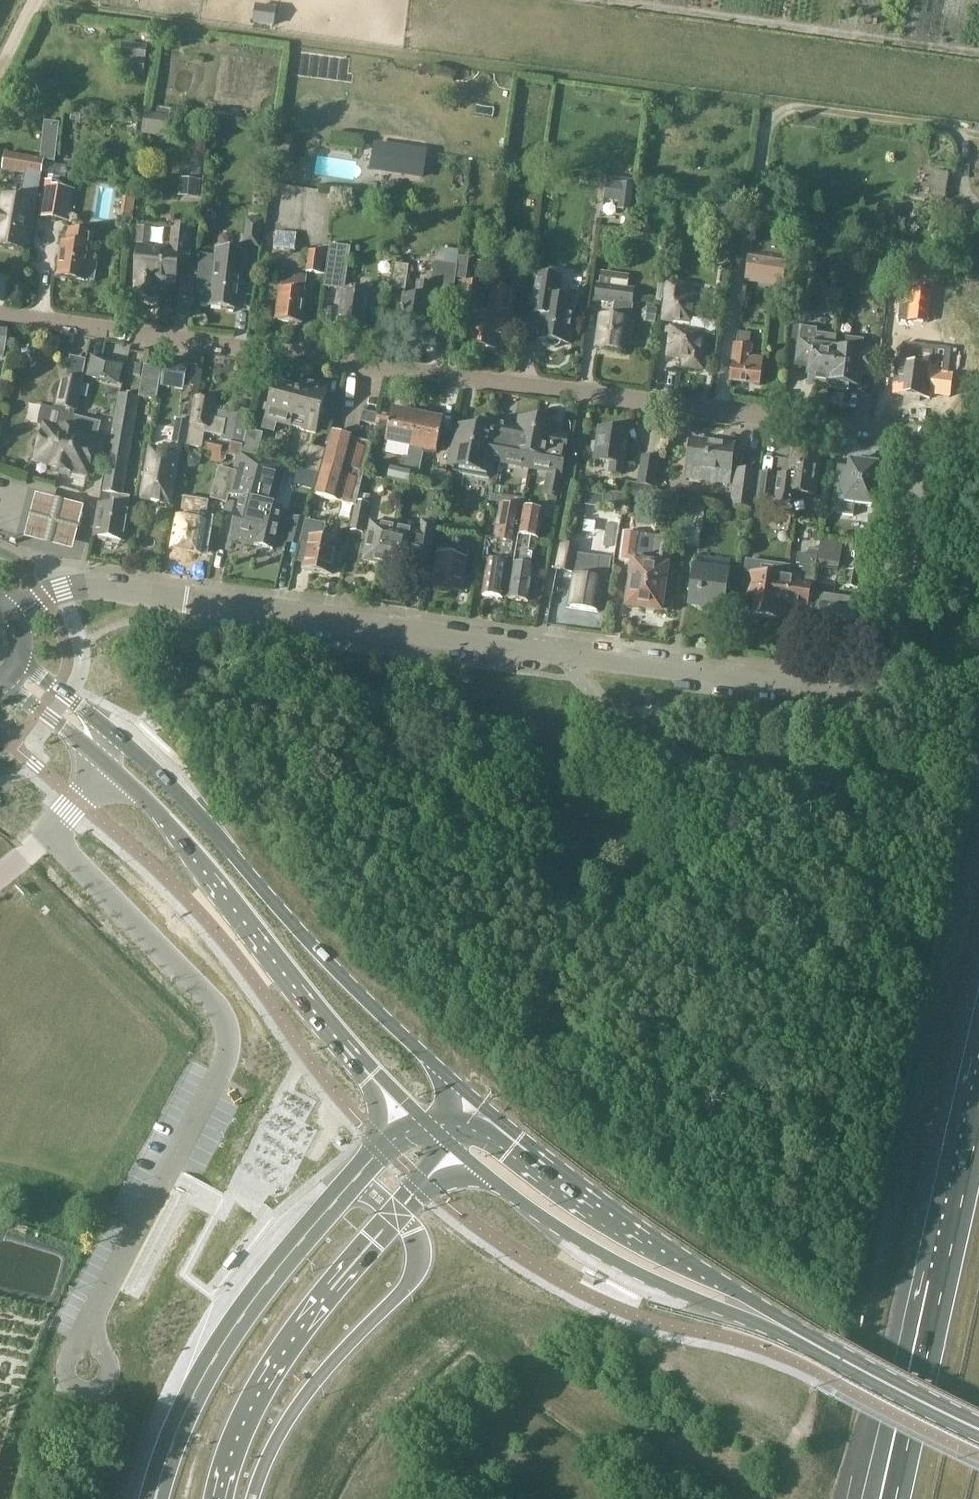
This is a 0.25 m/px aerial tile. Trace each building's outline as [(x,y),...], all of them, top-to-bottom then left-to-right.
[(252,24),(274,27),(277,8),(255,5),(252,24)] [(118,73),(141,76),(145,48),(121,45),(118,73)] [(377,145),(373,171),(423,178),(427,153),(377,145)] [(24,247),(29,248),(41,178),(44,160),(5,153),(2,171),(25,175),(20,203),(0,200),(0,247),(24,251),(24,247)] [(39,215),(65,219),(70,193),(52,190),(57,161),(48,159),(39,215)] [(934,172),(929,197),(944,199),(948,174),(934,172)] [(387,183),(386,192),(393,197),(401,194),(402,185),(395,179),(387,183)] [(180,180),(179,196),(199,197),(200,181),(180,180)] [(620,183),(620,184),(618,202),(617,210),(630,212),(633,185),(620,183)] [(757,213),(751,251),(786,257),(789,238),(772,235),(775,215),(757,213)] [(246,218),(243,246),(259,248),(263,221),(246,218)] [(172,224),(169,252),(137,248),(132,297),(152,299),(154,281),(172,283),(173,276),(176,276),(177,264),(190,266),(194,227),(172,224)] [(275,231),(273,249),(295,251),(297,234),(275,231)] [(82,233),(81,245),(61,242),(56,276),(59,276),(60,280),(65,281),(67,278),(94,282),(97,260),(88,259),(92,235),(82,233)] [(329,247),(324,287),(340,289),(344,290),(350,250),(329,247)] [(307,272),(319,274),(323,253),(310,251),(307,272)] [(749,251),(744,282),(783,288),(787,257),(786,257),(751,251),(749,251)] [(239,311),(245,254),(233,253),(230,276),(214,274),(216,258),(200,256),(196,296),(201,296),(200,307),(226,309),(227,313),(233,313),(235,310),(239,311)] [(458,265),(455,278),(466,280),(469,258),(458,257),(458,265)] [(402,329),(403,332),(411,333),(413,330),(425,331),(428,311),(433,312),(433,308),(450,311),(455,278),(458,265),(434,262),(431,284),(416,283),(415,297),(402,296),(399,329),(402,329)] [(516,271),(521,277),(528,278),(530,266),(517,264),(516,271)] [(408,267),(394,265),(392,288),(406,289),(408,267)] [(559,347),(560,343),(568,345),(575,301),(557,298),(558,285),(548,284),(549,276),(532,274),(526,313),(542,316),(539,340),(546,341),(546,345),(550,348),(554,349),(559,347)] [(275,320),(301,324),(307,278),(281,275),(275,320)] [(831,279),(829,302),(841,303),(843,281),(831,279)] [(700,363),(704,336),(715,338),(717,323),(692,319),(695,299),(684,297),(685,286),(666,283),(661,321),(672,323),(672,329),(670,328),(667,358),(682,360),(681,367),(700,370),(700,363)] [(634,289),(596,284),(594,301),(620,304),(618,319),(600,317),(595,348),(625,353),(631,309),(620,307),(621,304),(632,306),(634,289)] [(463,349),(481,351),(484,318),(481,318),(483,288),(457,286),(456,305),(462,306),(461,316),(464,316),(462,334),(465,334),(463,349)] [(377,295),(344,290),(340,289),(338,303),(341,303),(339,324),(350,325),(352,328),(359,329),(361,327),(364,327),(366,313),(374,314),(377,295)] [(489,318),(484,318),(481,351),(500,352),(501,343),(509,344),(510,329),(509,329),(509,322),(514,322),(517,292),(492,289),(489,318)] [(934,294),(914,291),(911,308),(902,307),(901,322),(931,325),(934,294)] [(801,327),(799,341),(797,361),(810,363),(808,380),(813,381),(813,385),(831,387),(836,336),(816,334),(817,329),(801,327)] [(60,338),(46,336),(44,347),(58,349),(60,338)] [(836,336),(831,387),(847,389),(847,384),(855,385),(857,371),(870,373),(872,353),(862,352),(863,340),(836,336)] [(751,347),(734,345),(729,382),(760,386),(763,359),(750,358),(751,347)] [(123,365),(92,357),(86,378),(118,386),(123,365)] [(166,360),(162,381),(184,385),(188,364),(166,360)] [(905,397),(929,400),(934,370),(897,364),(895,379),(897,379),(896,388),(906,389),(905,397)] [(144,366),(139,397),(156,400),(162,369),(144,366)] [(59,468),(74,405),(76,405),(78,397),(81,384),(81,382),(62,377),(56,407),(62,408),(56,428),(43,425),(34,462),(59,468)] [(299,389),(298,388),(290,418),(293,418),(306,422),(303,431),(316,435),(329,386),(302,379),(299,389)] [(290,418),(298,388),(274,382),(261,431),(274,433),(277,425),(291,428),(293,418),(290,418)] [(89,386),(81,384),(78,397),(87,399),(89,386)] [(118,395),(101,493),(100,503),(111,506),(114,488),(124,490),(139,398),(118,395)] [(239,452),(241,444),(232,441),(237,414),(213,410),(215,402),(196,398),(186,447),(201,450),(212,453),(210,462),(221,464),(225,461),(226,455),(221,454),(222,447),(202,443),(204,433),(220,436),(220,440),(231,442),(228,455),(238,457),(239,452)] [(74,405),(59,468),(87,475),(96,438),(84,435),(91,410),(76,405),(74,405)] [(362,409),(360,420),(375,424),(377,413),(362,409)] [(384,443),(409,447),(415,416),(391,411),(384,443)] [(440,421),(416,416),(408,459),(401,458),(399,470),(418,474),(422,450),(435,452),(440,421)] [(499,460),(529,466),(539,420),(519,416),(517,428),(509,427),(510,423),(507,423),(499,460)] [(495,478),(499,460),(507,423),(479,417),(477,427),(455,422),(447,463),(459,465),(458,470),(495,478)] [(171,444),(185,447),(190,422),(176,419),(171,444)] [(551,423),(539,420),(529,466),(552,471),(546,495),(555,497),(568,435),(556,433),(557,428),(550,427),(551,423)] [(627,432),(598,428),(593,460),(613,462),(611,473),(622,474),(627,432)] [(241,444),(239,452),(257,457),(263,434),(247,430),(243,445),(241,444)] [(370,444),(330,434),(315,497),(354,507),(370,444)] [(689,442),(686,470),(730,475),(733,446),(689,442)] [(148,446),(138,501),(171,506),(181,452),(148,446)] [(304,468),(320,472),(325,451),(310,447),(304,468)] [(772,504),(790,506),(791,492),(814,495),(820,453),(791,449),(788,478),(776,476),(772,504)] [(235,468),(234,471),(228,494),(242,497),(233,533),(257,539),(256,545),(273,550),(283,508),(267,504),(270,493),(276,494),(284,464),(257,457),(239,452),(238,457),(236,465),(235,468)] [(658,458),(642,456),(638,484),(654,486),(658,458)] [(855,505),(872,507),(874,495),(879,496),(881,479),(876,479),(877,465),(875,465),(876,460),(862,459),(861,463),(850,462),(847,486),(835,484),(831,514),(853,517),(855,505)] [(226,502),(228,494),(234,471),(219,467),(211,498),(226,502)] [(409,484),(411,473),(400,471),(390,468),(388,480),(409,484)] [(734,469),(729,507),(751,510),(757,472),(734,469)] [(434,470),(430,490),(442,492),(446,472),(434,470)] [(626,499),(649,502),(651,488),(627,485),(626,499)] [(504,488),(497,487),(495,494),(503,495),(504,488)] [(111,506),(100,503),(100,504),(98,504),(92,537),(98,538),(99,541),(106,542),(108,540),(111,541),(112,543),(119,544),(121,542),(126,543),(132,509),(128,508),(130,497),(123,496),(124,490),(114,488),(111,506)] [(602,508),(604,496),(586,493),(584,505),(602,508)] [(548,497),(546,509),(552,510),(554,511),(557,499),(548,497)] [(177,519),(173,551),(203,555),(207,522),(206,522),(208,501),(184,499),(181,519),(177,519)] [(351,531),(363,534),(369,505),(357,502),(351,531)] [(507,565),(512,566),(515,544),(516,545),(518,536),(522,509),(522,508),(499,504),(494,540),(489,539),(485,562),(487,562),(482,596),(502,599),(507,565)] [(692,504),(686,547),(700,549),(706,506),(692,504)] [(766,522),(773,523),(775,515),(791,517),(792,508),(768,504),(766,522)] [(542,512),(522,509),(518,536),(531,538),(538,539),(542,512)] [(287,542),(300,546),(305,526),(307,520),(293,517),(287,542)] [(419,531),(397,526),(389,567),(413,572),(415,565),(427,567),(431,546),(432,546),(436,523),(421,520),(419,531)] [(389,567),(397,526),(370,521),(362,562),(389,567)] [(320,529),(305,526),(300,546),(306,548),(302,568),(332,573),(338,542),(319,538),(320,529)] [(627,607),(644,609),(650,563),(654,535),(637,533),(632,564),(628,565),(627,573),(631,575),(627,607)] [(650,563),(644,609),(645,609),(647,612),(653,612),(656,610),(667,612),(672,608),(673,599),(670,594),(663,593),(671,538),(659,536),(654,535),(650,563)] [(528,554),(531,538),(518,536),(516,545),(517,545),(515,557),(517,558),(516,565),(514,565),(508,600),(528,603),(533,568),(531,567),(533,554),(528,554)] [(816,569),(816,567),(820,540),(808,538),(805,555),(797,554),(796,565),(799,565),(799,569),(801,569),(799,582),(790,580),(786,606),(807,609),(807,607),(811,608),(815,583),(813,583),(816,569)] [(820,540),(816,567),(839,570),(843,543),(820,539),(820,540)] [(573,576),(569,608),(598,612),(603,581),(607,581),(611,558),(599,556),(598,558),(575,554),(576,548),(562,545),(557,569),(572,572),(573,576)] [(436,557),(431,588),(461,593),(467,550),(457,549),(455,560),(436,557)] [(744,574),(740,598),(755,600),(752,616),(784,620),(786,606),(790,580),(789,580),(791,567),(746,560),(744,574)] [(693,566),(687,608),(724,614),(730,571),(711,568),(711,565),(695,563),(694,566),(693,566)] [(847,572),(844,588),(857,590),(860,574),(847,572)] [(816,638),(854,644),(860,602),(822,596),(816,638)]
